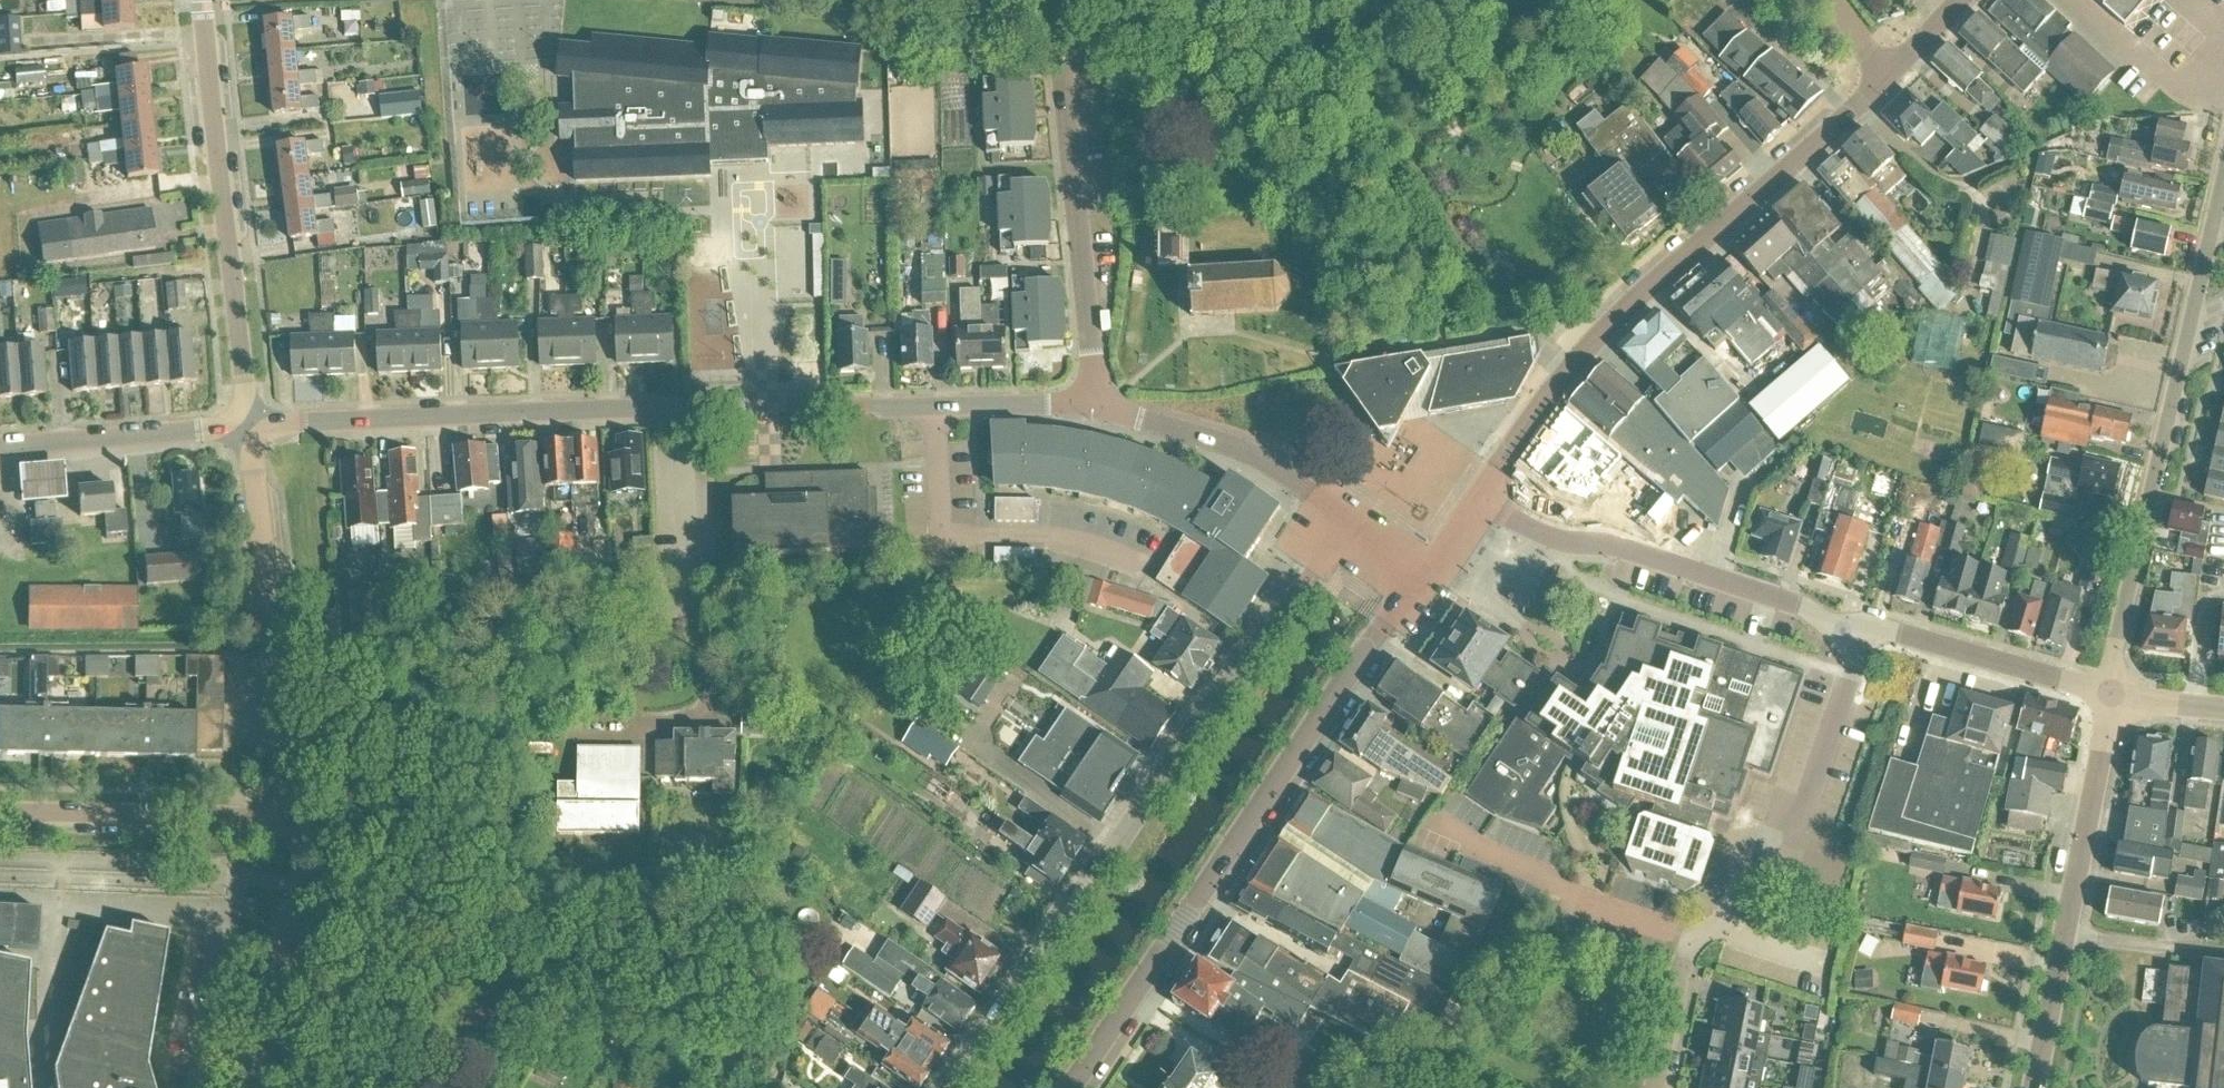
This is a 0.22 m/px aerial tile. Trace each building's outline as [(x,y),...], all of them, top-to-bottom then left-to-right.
[(65,16),(80,16),(80,5),(80,0),(65,0),(65,16)] [(2041,62),(2045,58),(2050,62),(2049,64),(2088,100),(2113,73),(2073,36),(2072,37),(2066,31),(2070,27),(2040,0),(1994,0),(1999,4),(1989,14),(2020,43),(2024,38),(2029,42),(2024,46),(2041,62)] [(2124,27),(2148,1),(2148,0),(2094,0),(2124,27)] [(101,4),(80,5),(80,16),(80,19),(102,18),(103,32),(133,30),(131,3),(101,5),(101,4)] [(1794,123),(1822,96),(1746,33),(1745,34),(1737,27),(1738,26),(1727,14),(1701,38),(1722,57),(1719,60),(1794,123)] [(2024,46),(2019,52),(1978,15),(1958,37),(1987,63),(2023,95),(2047,69),(2041,63),(2041,62),(2024,46)] [(269,54),(296,51),(295,33),(312,31),(311,18),(266,23),(269,54)] [(22,56),(19,19),(0,20),(0,57),(22,56)] [(593,51),(562,49),(559,80),(575,82),(576,112),(560,112),(562,144),(576,143),(577,152),(576,152),(577,184),(711,178),(711,167),(753,165),(753,161),(769,160),(769,151),(867,147),(865,105),(857,105),(858,92),(861,53),(710,39),(709,51),(594,41),(593,51)] [(1950,47),(1932,66),(1964,96),(1967,93),(1990,115),(2001,103),(1993,95),(1978,81),(1982,77),(1950,47)] [(1700,98),(1703,102),(1714,90),(1671,50),(1660,62),(1659,61),(1658,63),(1661,66),(1699,99),(1700,98)] [(296,51),(269,54),(272,85),(300,82),(324,79),(324,72),(317,73),(317,72),(299,73),(296,51)] [(1661,66),(1658,63),(1641,81),(1659,98),(1676,118),(1683,127),(1665,142),(1680,160),(1679,161),(1708,197),(1724,184),(1741,167),(1723,145),(1717,147),(1708,137),(1712,134),(1717,140),(1727,132),(1703,102),(1700,98),(1699,99),(1661,66)] [(42,67),(14,70),(16,86),(43,83),(42,67)] [(145,69),(115,73),(117,88),(96,90),(96,92),(80,93),(82,104),(96,102),(118,99),(148,96),(145,69)] [(1578,82),(1591,97),(1605,85),(1592,70),(1578,82)] [(95,90),(94,85),(104,84),(103,72),(90,73),(90,74),(74,75),(76,92),(95,90)] [(324,79),(300,82),(272,85),(275,115),(320,111),(319,98),(301,100),(300,88),(318,86),(318,85),(325,85),(324,79)] [(983,81),(985,119),(1035,116),(1034,95),(1030,84),(998,86),(998,80),(983,81)] [(360,85),(362,99),(376,97),(374,83),(360,85)] [(15,101),(15,85),(0,86),(0,101),(15,101)] [(1762,147),(1780,132),(1747,92),(1743,95),(1734,85),(1719,98),(1762,147)] [(380,97),(383,121),(425,115),(422,92),(380,97)] [(1882,117),(1907,143),(1911,138),(1922,148),(1936,134),(1954,152),(1945,162),(1962,179),(1986,169),(1967,150),(1978,139),(1944,105),(1931,117),(1906,92),(1882,117)] [(151,123),(148,96),(118,99),(121,126),(151,123)] [(82,113),(98,112),(96,102),(82,104),(82,113)] [(1628,107),(1605,125),(1604,126),(1595,115),(1577,130),(1585,141),(1585,142),(1614,178),(1585,201),(1622,247),(1661,215),(1633,179),(1665,153),(1628,107)] [(985,119),(986,156),(1001,155),(1001,149),(1033,148),(1036,137),(1035,116),(985,119)] [(1994,117),(1979,134),(1989,142),(2006,158),(2021,141),(1994,117)] [(1545,127),(1554,140),(1567,132),(1558,119),(1545,127)] [(2182,145),(2186,128),(2160,122),(2153,151),(2112,141),(2108,157),(2183,174),(2189,147),(2182,145)] [(151,123),(121,126),(124,153),(154,150),(151,123)] [(1917,291),(1939,315),(1967,290),(1946,266),(1943,269),(1907,228),(1909,225),(1885,198),(1908,177),(1867,132),(1843,153),(1849,160),(1826,181),(1853,211),(1851,213),(1883,249),(1885,248),(1920,288),(1917,291)] [(1989,142),(1983,147),(1995,159),(1992,163),(1994,167),(2001,164),(2006,158),(1989,142)] [(283,179),(310,176),(308,158),(325,156),(324,143),(279,149),(283,179)] [(87,147),(89,166),(104,164),(102,145),(87,147)] [(154,150),(124,153),(127,180),(157,176),(154,150)] [(353,150),(342,152),(344,168),(355,167),(353,150)] [(79,167),(65,169),(67,189),(81,187),(79,167)] [(430,168),(414,170),(415,182),(432,179),(430,168)] [(891,172),(874,173),(874,184),(892,183),(891,172)] [(2179,188),(2140,179),(2125,175),(2119,201),(2123,202),(2122,203),(2134,206),(2134,207),(2150,211),(2150,208),(2173,213),(2179,188)] [(313,198),(310,176),(283,179),(287,210),(333,204),(332,196),(313,198)] [(978,180),(979,199),(994,198),(993,180),(978,180)] [(997,180),(999,218),(1049,216),(1048,193),(1045,184),(1012,185),(1012,180),(997,180)] [(428,182),(401,186),(403,199),(429,196),(428,182)] [(2096,204),(2113,209),(2114,207),(2116,208),(2120,193),(2081,183),(2077,199),(2087,202),(2096,204)] [(1841,230),(1804,186),(1772,214),(1798,243),(1851,303),(1863,292),(1875,306),(1903,282),(1885,261),(1876,269),(1848,237),(1836,248),(1829,240),(1841,230)] [(336,191),(338,210),(359,207),(357,188),(336,191)] [(437,227),(433,202),(420,204),(424,229),(437,227)] [(2113,209),(2096,204),(2087,202),(2083,220),(2109,227),(2113,209)] [(333,204),(287,210),(291,241),(318,237),(336,235),(334,222),(316,224),(315,213),(334,210),(333,204)] [(154,240),(150,211),(36,227),(42,266),(155,250),(154,240)] [(1015,254),(1015,249),(1047,247),(1050,236),(1049,216),(999,218),(1001,255),(1015,254)] [(1770,216),(1731,249),(1759,282),(1767,275),(1775,283),(1783,276),(1787,281),(1794,275),(1810,294),(1808,296),(1830,321),(1851,303),(1798,243),(1795,245),(1770,216)] [(2170,234),(2170,231),(2137,224),(2137,225),(2114,220),(2111,234),(2134,239),(2131,252),(2164,259),(2165,256),(2169,257),(2172,243),(2171,243),(2173,234),(2170,234)] [(338,246),(336,235),(318,237),(319,249),(338,246)] [(2010,269),(2016,242),(1991,236),(1985,264),(1986,264),(1983,278),(1982,278),(1979,289),(1993,292),(1987,319),(1997,322),(2009,269),(2010,269)] [(2097,252),(2064,245),(2028,236),(2013,303),(2005,335),(2017,338),(2013,353),(2032,358),(2032,359),(2101,376),(2103,368),(2112,369),(2116,351),(2108,350),(2110,341),(2050,326),(2053,311),(2048,310),(2060,260),(2093,268),(2097,252)] [(408,247),(410,272),(421,271),(421,272),(434,271),(435,284),(450,283),(448,256),(447,243),(424,245),(424,246),(408,247)] [(544,281),(543,248),(526,249),(527,282),(544,281)] [(136,263),(175,261),(175,252),(135,253),(136,263)] [(948,306),(946,256),(921,257),(923,307),(948,306)] [(1744,289),(1718,259),(1703,271),(1676,294),(1669,301),(1703,341),(1705,340),(1715,351),(1727,341),(1750,368),(1776,346),(1772,342),(1783,333),(1805,358),(1818,346),(1774,294),(1764,302),(1749,285),(1744,289)] [(966,278),(965,260),(950,260),(950,279),(966,278)] [(847,262),(830,262),(830,307),(846,307),(847,262)] [(994,269),(981,270),(981,281),(994,281),(994,269)] [(1273,269),(1190,273),(1192,318),(1276,313),(1288,300),(1287,282),(1273,269)] [(2153,308),(2157,285),(2119,278),(2119,280),(2097,275),(2093,292),(2116,296),(2112,315),(2150,323),(2151,319),(2153,319),(2154,314),(2155,308),(2153,308)] [(88,292),(87,276),(55,277),(56,294),(88,292)] [(619,366),(646,364),(644,285),(643,277),(630,278),(630,296),(632,296),(632,314),(636,314),(636,320),(617,320),(619,366)] [(1015,317),(1017,354),(1032,354),(1031,348),(1063,347),(1066,336),(1065,315),(1064,294),(1060,283),(1029,285),(1028,280),(1014,281),(1015,317)] [(183,284),(164,286),(167,313),(186,311),(183,284)] [(11,299),(10,285),(0,286),(0,300),(11,299)] [(654,285),(644,285),(646,364),(673,363),(672,320),(653,321),(652,315),(655,315),(654,285)] [(113,289),(114,301),(131,299),(130,288),(113,289)] [(365,292),(366,316),(380,315),(379,291),(365,292)] [(982,368),(981,309),(980,293),(961,293),(962,332),(957,332),(958,368),(982,368)] [(443,372),(440,312),(434,312),(433,298),(408,298),(409,314),(411,373),(443,372)] [(569,367),(596,366),(595,324),(575,325),(575,318),(582,318),(582,300),(567,301),(569,367)] [(569,367),(567,301),(552,301),(552,319),(560,319),(560,325),(540,325),(542,368),(569,367)] [(492,370),(519,369),(518,326),(498,327),(498,321),(501,321),(500,303),(489,304),(492,370)] [(492,370),(489,304),(478,304),(479,322),(482,321),(482,327),(463,328),(465,371),(492,370)] [(335,305),(322,305),(323,317),(336,317),(335,305)] [(999,308),(981,309),(982,368),(1006,367),(1006,331),(1000,331),(999,308)] [(54,334),(52,312),(37,313),(39,335),(54,334)] [(411,373),(409,314),(395,314),(396,325),(397,325),(397,335),(377,335),(379,375),(411,373)] [(903,370),(934,369),(932,331),(930,331),(929,314),(914,314),(914,332),(902,332),(903,370)] [(1681,340),(1657,315),(1620,351),(1655,387),(1646,397),(1691,446),(1692,444),(1718,473),(1736,457),(1752,474),(1778,450),(1736,399),(1712,371),(1704,361),(1682,339),(1681,340)] [(325,377),(323,317),(310,318),(310,329),(311,329),(311,338),(292,339),(293,378),(325,377)] [(323,317),(325,377),(357,376),(355,334),(336,335),(336,317),(323,317)] [(841,372),(868,371),(866,334),(863,335),(862,319),(840,320),(841,335),(839,335),(841,372)] [(1375,342),(1392,339),(1389,324),(1372,326),(1375,342)] [(165,336),(169,386),(193,384),(189,334),(165,336)] [(165,336),(141,338),(145,388),(169,386),(165,336)] [(141,338),(116,340),(121,390),(145,388),(141,338)] [(116,340),(92,342),(96,392),(121,390),(116,340)] [(96,392),(92,342),(68,344),(72,394),(96,392)] [(1444,362),(1430,418),(1444,415),(1443,407),(1460,404),(1461,413),(1490,408),(1488,400),(1505,397),(1520,395),(1534,369),(1533,359),(1532,355),(1530,342),(1509,345),(1510,352),(1444,362)] [(17,349),(21,398),(45,396),(41,346),(17,349)] [(17,349),(0,350),(0,400),(21,398),(17,349)] [(1779,446),(1849,385),(1819,350),(1749,411),(1779,446)] [(1995,370),(2049,381),(2052,365),(1998,354),(1995,370)] [(1344,386),(1360,410),(1379,437),(1380,436),(1396,433),(1397,434),(1401,426),(1431,372),(1422,359),(1352,370),(1352,371),(1344,386)] [(1571,405),(1566,411),(1622,460),(1622,461),(1630,468),(1675,506),(1676,508),(1677,507),(1677,506),(1684,499),(1699,513),(1710,502),(1723,514),(1730,492),(1690,446),(1691,446),(1646,397),(1644,400),(1605,367),(1589,385),(1588,385),(1585,388),(1586,388),(1573,403),(1571,405)] [(2131,419),(2077,407),(2079,398),(2050,391),(2039,439),(2086,450),(2089,440),(2103,443),(2103,440),(2125,446),(2131,419)] [(1525,467),(1548,486),(1548,487),(1551,484),(1558,489),(1555,492),(1586,503),(1597,489),(1606,479),(1622,460),(1566,411),(1549,434),(1556,439),(1548,448),(1542,444),(1541,446),(1525,467)] [(1026,425),(991,426),(993,483),(1023,483),(1048,486),(1082,492),(1136,509),(1184,538),(1156,583),(1232,634),(1269,580),(1245,564),(1281,511),(1237,481),(1228,495),(1187,471),(1156,458),(1124,447),(1092,438),(1059,433),(1026,431),(1026,425)] [(2020,456),(2024,436),(2008,433),(2008,432),(1983,427),(1978,447),(2004,453),(2004,452),(2020,456)] [(2214,451),(2223,453),(2223,428),(2220,427),(2214,451)] [(612,495),(646,493),(643,437),(617,439),(619,457),(610,457),(612,495)] [(1801,451),(1792,440),(1780,452),(1788,462),(1801,451)] [(532,444),(516,445),(513,449),(514,462),(509,464),(512,516),(543,514),(541,494),(542,494),(541,474),(538,474),(537,447),(532,444)] [(599,487),(597,444),(570,445),(572,504),(573,504),(573,510),(598,508),(598,487),(599,487)] [(570,445),(543,446),(545,489),(554,488),(555,505),(572,504),(570,445)] [(488,486),(501,485),(498,447),(456,451),(459,493),(488,491),(488,486)] [(2209,474),(2223,477),(2223,453),(2214,451),(2209,474)] [(389,494),(379,495),(380,523),(380,527),(391,527),(391,528),(415,526),(416,544),(433,543),(429,499),(416,500),(415,496),(419,496),(416,454),(391,456),(392,480),(388,480),(389,494)] [(61,458),(17,462),(18,481),(20,499),(64,495),(63,478),(61,458)] [(1827,485),(1834,463),(1817,458),(1811,481),(1827,485)] [(1834,474),(1830,486),(1815,531),(1828,535),(1816,576),(1851,586),(1869,530),(1852,524),(1862,494),(1853,491),(1857,480),(1856,480),(1860,467),(1840,460),(1835,474),(1834,474)] [(2093,523),(2096,509),(2092,508),(2095,495),(2113,499),(2120,469),(2085,461),(2084,467),(2063,463),(2062,464),(2051,461),(2040,512),(2072,519),(2072,518),(2093,523)] [(371,463),(343,465),(345,501),(347,501),(349,532),(380,530),(380,527),(380,523),(379,495),(373,495),(371,463)] [(1621,478),(1616,495),(1627,498),(1631,486),(1634,482),(1657,503),(1656,508),(1673,513),(1675,506),(1630,468),(1621,478)] [(869,491),(868,473),(766,477),(767,500),(733,501),(735,558),(831,555),(830,551),(870,550),(870,533),(879,532),(877,490),(869,491)] [(2209,474),(2204,498),(2223,502),(2223,477),(2209,474)] [(1964,496),(1981,500),(1986,479),(1969,475),(1964,496)] [(200,513),(197,477),(171,478),(174,516),(179,516),(181,543),(213,540),(211,512),(200,513)] [(112,512),(110,488),(77,491),(79,518),(104,516),(105,536),(126,534),(124,511),(112,512)] [(430,499),(433,529),(464,527),(461,497),(430,499)] [(1036,524),(1036,501),(995,501),(995,523),(1036,524)] [(2205,511),(2175,504),(2169,532),(2183,535),(2178,556),(2185,558),(2185,559),(2205,564),(2211,527),(2202,525),(2205,511)] [(52,505),(34,507),(36,525),(29,526),(31,548),(62,545),(60,523),(54,523),(52,505)] [(1789,567),(1801,528),(1802,524),(1760,511),(1751,539),(1766,544),(1762,558),(1789,567)] [(493,518),(494,541),(510,539),(508,517),(493,518)] [(1939,549),(1947,523),(1941,522),(1939,530),(1920,525),(1909,563),(1904,561),(1893,599),(1918,606),(1929,569),(1928,568),(1934,547),(1939,549)] [(1964,528),(1947,523),(1939,549),(1941,549),(1941,550),(1956,555),(1964,528)] [(2053,527),(2050,537),(2062,540),(2064,530),(2053,527)] [(2095,533),(2079,589),(2095,594),(2112,538),(2095,533)] [(573,535),(547,536),(547,539),(549,566),(575,565),(573,535)] [(2001,568),(2021,573),(2031,541),(2011,535),(2001,568)] [(547,539),(517,541),(519,575),(549,574),(549,566),(547,539)] [(1036,551),(995,550),(995,567),(1035,567),(1036,551)] [(498,554),(500,581),(513,583),(511,554),(498,554)] [(200,583),(198,556),(143,560),(145,587),(200,583)] [(1980,568),(1975,567),(1954,561),(1947,583),(1942,581),(1933,611),(1965,620),(1980,568)] [(1980,568),(1965,620),(1997,629),(2006,600),(2000,598),(2007,576),(1980,568)] [(2180,597),(2155,594),(2149,618),(2142,647),(2147,653),(2182,657),(2186,623),(2191,624),(2195,578),(2171,575),(2170,590),(2180,591),(2180,597)] [(1174,606),(1095,581),(1073,576),(1066,598),(1088,603),(1106,609),(1107,605),(1150,619),(1151,617),(1160,620),(1151,634),(1167,645),(1153,665),(1191,692),(1223,646),(1172,612),(1176,607),(1174,606)] [(2008,633),(2031,640),(2047,587),(2034,583),(2029,600),(2018,597),(2008,633)] [(2050,600),(2037,641),(2061,648),(2069,622),(2072,623),(2082,592),(2055,583),(2050,600)] [(31,632),(134,630),(133,590),(30,593),(31,632)] [(967,618),(966,629),(976,630),(977,619),(967,618)] [(1744,768),(1770,777),(1803,678),(1679,636),(1677,642),(1659,636),(1661,630),(1623,618),(1606,673),(1602,672),(1585,698),(1558,680),(1546,698),(1538,693),(1547,680),(1510,655),(1501,668),(1493,662),(1505,643),(1468,618),(1435,666),(1474,692),(1481,682),(1498,694),(1496,697),(1514,709),(1516,706),(1525,712),(1467,798),(1496,818),(1543,833),(1557,812),(1540,801),(1568,760),(1570,762),(1574,757),(1590,768),(1584,777),(1603,789),(1600,793),(1630,813),(1639,800),(1655,808),(1651,810),(1653,815),(1638,822),(1625,861),(1633,876),(1685,893),(1700,885),(1713,847),(1706,832),(1713,812),(1728,817),(1734,797),(1739,798),(1747,776),(1742,775),(1744,768)] [(1109,669),(1064,638),(1039,674),(1151,751),(1176,714),(1143,691),(1154,675),(1120,652),(1109,669)] [(195,679),(196,672),(196,658),(185,658),(184,679),(195,679)] [(224,659),(196,658),(196,672),(223,673),(224,659)] [(146,680),(147,659),(134,659),(134,680),(146,680)] [(157,659),(147,659),(146,680),(157,680),(157,659)] [(45,707),(46,681),(34,681),(34,660),(29,660),(29,712),(42,712),(42,707),(45,707)] [(46,681),(46,660),(34,660),(34,681),(46,681)] [(46,660),(46,681),(58,681),(58,660),(46,660)] [(96,681),(97,660),(84,660),(84,681),(96,681)] [(107,660),(97,660),(96,681),(107,681),(107,660)] [(1006,675),(988,662),(979,675),(997,687),(1006,675)] [(1429,691),(1395,668),(1377,695),(1409,717),(1406,722),(1468,761),(1495,722),(1473,707),(1466,717),(1442,700),(1440,701),(1427,692),(1429,691)] [(196,672),(195,679),(195,686),(223,686),(223,673),(196,672)] [(223,686),(195,686),(195,699),(223,700),(223,686)] [(980,712),(989,699),(970,687),(961,699),(980,712)] [(1932,719),(1917,770),(1896,840),(1970,861),(2013,710),(1961,695),(1952,725),(1932,719)] [(2052,705),(2026,698),(2017,730),(2024,732),(2016,759),(2026,761),(2031,762),(2040,723),(2047,725),(2052,705)] [(223,700),(195,699),(195,712),(223,713),(223,700)] [(2031,762),(2026,761),(2021,785),(2052,790),(2062,793),(2066,768),(2044,764),(2050,740),(2070,745),(2079,713),(2052,705),(2047,725),(2040,723),(2031,762)] [(29,712),(20,712),(19,757),(44,757),(45,707),(42,707),(42,712),(29,712)] [(45,707),(44,757),(69,758),(70,713),(50,713),(50,707),(45,707)] [(1377,734),(1386,720),(1367,708),(1340,750),(1380,774),(1401,783),(1397,794),(1422,804),(1426,793),(1442,799),(1452,784),(1377,734)] [(121,714),(120,759),(145,759),(146,709),(141,709),(141,714),(121,714)] [(149,709),(146,709),(145,759),(170,760),(171,715),(149,715),(149,709)] [(20,712),(0,711),(0,756),(19,757),(20,712)] [(223,713),(195,712),(195,716),(195,726),(222,727),(223,713)] [(96,713),(70,713),(69,758),(95,758),(96,713)] [(121,714),(96,713),(95,758),(120,759),(121,714)] [(1044,744),(1026,769),(1039,778),(1040,776),(1046,780),(1044,782),(1064,794),(1089,812),(1087,813),(1099,821),(1101,820),(1103,821),(1116,801),(1111,798),(1138,759),(1071,714),(1049,747),(1044,744)] [(171,715),(170,760),(195,760),(195,753),(195,739),(195,726),(195,716),(171,715)] [(764,736),(765,718),(742,717),(742,735),(764,736)] [(931,758),(946,769),(959,750),(918,723),(902,745),(928,762),(931,758)] [(222,727),(195,726),(195,739),(222,740),(222,727)] [(676,743),(657,743),(658,780),(677,780),(677,785),(717,784),(717,796),(736,795),(736,734),(676,735),(676,743)] [(2153,742),(2136,739),(2132,767),(2129,767),(2127,778),(2130,780),(2130,783),(2131,783),(2127,811),(2128,811),(2126,821),(2127,821),(2124,839),(2163,844),(2168,812),(2172,788),(2166,787),(2171,744),(2166,740),(2157,738),(2153,742)] [(222,754),(222,740),(195,739),(195,753),(222,754)] [(2214,788),(2220,747),(2194,743),(2190,771),(2187,772),(2186,779),(2188,780),(2183,812),(2204,816),(2209,787),(2214,788)] [(639,750),(579,750),(579,786),(558,786),(558,836),(639,837),(639,802),(639,750)] [(1372,781),(1335,756),(1314,787),(1383,834),(1394,818),(1374,804),(1377,799),(1366,791),(1372,781)] [(1896,840),(1917,770),(1891,762),(1876,813),(1871,833),(1896,840)] [(2052,790),(2021,785),(2011,782),(2006,813),(2046,820),(2052,790)] [(945,783),(937,796),(962,814),(971,801),(945,783)] [(1308,796),(1279,841),(1352,889),(1364,897),(1360,902),(1390,918),(1402,895),(1452,917),(1439,948),(1471,965),(1472,965),(1475,960),(1505,892),(1451,868),(1409,850),(1408,850),(1408,851),(1400,847),(1400,846),(1308,796)] [(1072,865),(1073,865),(1089,843),(1026,800),(1018,811),(1046,830),(1038,842),(1073,865),(1072,865)] [(2168,812),(2163,844),(2180,847),(2185,815),(2168,812)] [(997,819),(989,830),(999,837),(1007,825),(997,819)] [(1072,865),(1073,865),(1038,842),(1036,845),(1007,825),(999,837),(1028,857),(1023,864),(1032,871),(1027,878),(1043,889),(1048,882),(1057,888),(1073,865),(1072,865)] [(2119,844),(2114,874),(2148,881),(2152,880),(2167,882),(2171,854),(2178,855),(2180,847),(2163,844),(2124,839),(2123,845),(2119,844)] [(1274,847),(1247,888),(1383,957),(1456,995),(1471,965),(1439,948),(1413,935),(1415,930),(1403,924),(1394,919),(1394,920),(1390,918),(1360,902),(1364,897),(1352,889),(1279,841),(1278,842),(1274,847)] [(2209,895),(2212,895),(2211,899),(2222,901),(2223,889),(2223,846),(2216,845),(2209,895)] [(785,861),(796,870),(808,854),(797,846),(785,861)] [(1911,855),(1908,868),(1942,875),(1945,862),(1911,855)] [(898,865),(892,873),(907,883),(913,875),(898,865)] [(2175,899),(2202,902),(2206,870),(2195,868),(2193,880),(2178,877),(2175,899)] [(1982,885),(1962,881),(1961,883),(1942,879),(1936,909),(1956,913),(1956,915),(1996,923),(2002,893),(1981,889),(1982,885)] [(948,901),(921,883),(901,912),(928,930),(948,901)] [(1244,887),(1230,908),(1326,956),(1330,949),(1354,962),(1347,974),(1346,976),(1408,1009),(1410,1006),(1442,1023),(1456,995),(1383,957),(1247,888),(1244,887)] [(2132,924),(2137,897),(2110,893),(2106,919),(2132,924)] [(2137,897),(2132,924),(2158,928),(2163,902),(2137,897)] [(37,951),(40,911),(0,908),(0,949),(37,951)] [(846,915),(839,926),(850,933),(857,923),(846,915)] [(1229,920),(1203,959),(1234,974),(1272,994),(1310,1013),(1384,1049),(1410,1010),(1408,1009),(1346,976),(1340,985),(1329,977),(1307,964),(1303,968),(1260,939),(1259,940),(1229,920)] [(981,995),(1005,960),(973,938),(972,938),(948,921),(936,939),(948,947),(943,954),(956,962),(949,972),(981,995)] [(150,1080),(168,935),(129,926),(127,938),(103,933),(52,1072),(54,1087),(152,1087),(150,1080)] [(1903,946),(1934,952),(1938,933),(1906,927),(1903,946)] [(912,991),(930,1002),(924,1010),(959,1033),(977,1007),(943,983),(946,980),(890,944),(876,963),(855,948),(844,965),(893,997),(906,978),(917,985),(912,991)] [(1940,990),(1975,997),(1980,998),(1986,969),(1965,964),(1965,961),(1946,957),(1946,959),(1927,955),(1923,971),(1943,975),(1940,990)] [(24,1041),(29,966),(0,960),(0,1087),(28,1087),(24,1041)] [(1199,964),(1173,1001),(1208,1025),(1208,1026),(1241,1044),(1263,1012),(1274,1020),(1272,1022),(1294,1036),(1310,1013),(1272,994),(1234,974),(1227,983),(1199,964)] [(2135,1067),(2137,1076),(2142,1083),(2148,1087),(2155,1087),(2223,1087),(2223,969),(2206,967),(2205,973),(2169,969),(2162,1033),(2154,1032),(2147,1035),(2141,1041),(2137,1050),(2135,1059),(2135,1067)] [(1856,992),(1874,990),(1873,971),(1854,973),(1856,992)] [(1943,975),(1923,971),(1920,991),(1939,995),(1940,990),(1943,975)] [(818,992),(805,1012),(823,1024),(836,1004),(818,992)] [(1721,1002),(1716,1026),(1757,1035),(1760,1022),(1774,1025),(1776,1014),(1762,1011),(1721,1002)] [(1891,1021),(1918,1027),(1922,1010),(1895,1005),(1891,1021)] [(876,1013),(869,1024),(927,1064),(933,1054),(941,1059),(948,1048),(913,1024),(907,1032),(898,1026),(897,1028),(876,1013)] [(869,1024),(858,1017),(851,1028),(883,1050),(882,1051),(891,1056),(885,1065),(918,1087),(921,1087),(928,1079),(920,1074),(927,1064),(869,1024)] [(799,1021),(790,1034),(803,1043),(812,1030),(799,1021)] [(1807,1025),(1804,1040),(1815,1042),(1818,1028),(1807,1025)] [(1759,1060),(1766,1061),(1768,1051),(1771,1038),(1763,1036),(1757,1035),(1716,1026),(1711,1050),(1752,1058),(1759,1060)] [(816,1055),(834,1067),(845,1049),(827,1037),(826,1038),(818,1032),(807,1048),(816,1054),(816,1055)] [(1803,1043),(1800,1053),(1814,1056),(1816,1046),(1803,1043)] [(1887,1043),(1883,1062),(1894,1064),(1964,1078),(1969,1052),(1937,1046),(1934,1059),(1917,1056),(1917,1053),(1898,1049),(1898,1045),(1887,1043)] [(1752,1058),(1711,1050),(1706,1073),(1747,1082),(1755,1083),(1761,1085),(1764,1071),(1766,1061),(1759,1060),(1752,1058)] [(1235,1087),(1238,1083),(1225,1074),(1226,1073),(1208,1061),(1205,1066),(1191,1057),(1171,1087),(1235,1087)] [(1880,1079),(1891,1081),(1905,1084),(1904,1087),(1962,1087),(1964,1078),(1894,1064),(1883,1062),(1880,1079)] [(1286,1064),(1277,1082),(1287,1087),(1288,1086),(1292,1087),(1331,1087),(1286,1064)] [(879,1085),(853,1068),(845,1079),(856,1087),(855,1087),(884,1087),(879,1085)] [(1706,1073),(1703,1087),(1761,1087),(1761,1085),(1755,1083),(1747,1082),(1706,1073)]
